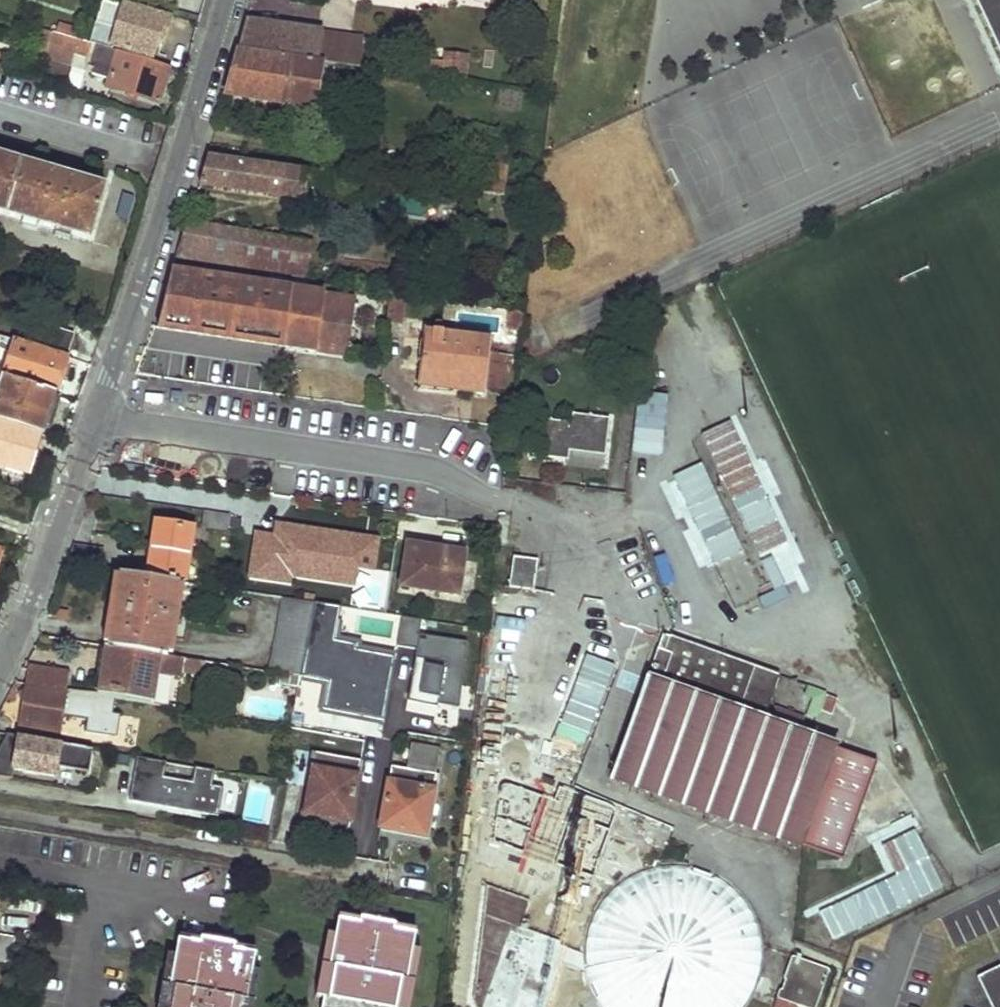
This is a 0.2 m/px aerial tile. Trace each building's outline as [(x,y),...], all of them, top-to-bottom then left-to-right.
[(999,65),(999,0),(970,0),(999,65)] [(113,45),(153,58),(159,34),(165,35),(170,18),(126,4),(115,39),(113,45)] [(337,62),(348,64),(359,66),(363,35),(321,30),(321,28),(247,18),(240,49),(323,60),(337,62)] [(49,44),(53,32),(36,27),(31,42),(38,44),(35,54),(48,58),(52,44),(49,44)] [(75,51),(88,55),(92,44),(87,42),(53,32),(49,44),(52,44),(48,58),(70,65),(75,51)] [(115,39),(90,32),(87,42),(92,44),(98,46),(111,50),(113,45),(115,39)] [(111,50),(98,46),(91,67),(95,68),(93,75),(111,80),(109,87),(160,102),(170,67),(111,50)] [(227,93),(316,108),(323,60),(240,49),(227,93)] [(469,55),(447,52),(446,61),(445,71),(464,74),(463,81),(465,81),(469,55)] [(420,74),(444,78),(445,71),(446,61),(422,58),(420,74)] [(337,62),(323,60),(320,84),(333,87),(337,62)] [(69,73),(45,66),(41,79),(65,86),(69,73)] [(308,181),(343,186),(344,178),(339,177),(341,173),(210,154),(202,182),(306,197),(308,181)] [(90,239),(105,187),(0,156),(0,213),(90,239)] [(477,192),(505,196),(510,162),(483,158),(477,192)] [(307,281),(327,283),(329,270),(309,267),(313,242),(188,222),(177,256),(307,275),(307,281)] [(158,326),(285,345),(294,290),(172,271),(165,297),(158,326)] [(285,345),(349,354),(357,300),(294,290),(285,345)] [(380,304),(390,305),(392,293),(382,291),(380,304)] [(388,322),(401,323),(404,294),(392,293),(390,305),(388,322)] [(48,350),(68,356),(75,334),(55,328),(48,350)] [(420,385),(485,395),(486,390),(504,392),(509,356),(491,353),(493,337),(429,328),(420,385)] [(0,335),(0,345),(12,349),(4,377),(55,395),(68,356),(48,350),(0,335)] [(55,395),(4,377),(0,388),(0,421),(35,431),(43,434),(55,395)] [(649,438),(658,435),(730,609),(784,587),(770,551),(785,545),(730,411),(694,426),(674,377),(631,394),(649,438)] [(609,416),(572,412),(571,421),(535,417),(531,454),(567,458),(568,449),(569,446),(576,447),(575,450),(604,453),(609,416)] [(35,431),(0,421),(0,466),(26,475),(34,452),(29,449),(35,431)] [(201,526),(227,531),(229,516),(204,512),(201,526)] [(178,581),(185,582),(194,526),(157,521),(148,577),(178,581)] [(266,566),(342,577),(349,535),(272,524),(266,566)] [(251,561),(254,535),(241,533),(238,559),(251,561)] [(463,560),(444,556),(443,553),(442,551),(439,549),(437,548),(434,549),(431,550),(430,554),(429,557),(422,556),(423,553),(407,551),(401,586),(458,594),(463,560)] [(510,584),(529,587),(533,555),(514,553),(510,584)] [(108,646),(168,656),(178,581),(148,577),(119,572),(108,646)] [(300,677),(315,602),(288,598),(272,672),(300,677)] [(300,677),(328,681),(341,606),(315,602),(300,677)] [(417,648),(420,619),(401,618),(399,646),(417,648)] [(421,633),(409,697),(456,706),(468,642),(421,633)] [(837,752),(755,720),(757,715),(766,718),(781,678),(757,669),(673,638),(668,652),(661,650),(613,776),(803,847),(841,862),(856,824),(850,822),(857,804),(863,806),(878,767),(837,752)] [(224,664),(205,661),(168,656),(108,646),(100,694),(108,696),(151,702),(156,673),(179,677),(180,672),(221,679),(224,664)] [(70,674),(34,669),(30,668),(28,683),(67,689),(70,674)] [(832,712),(837,694),(793,682),(788,699),(832,712)] [(23,722),(21,732),(60,739),(65,709),(78,711),(79,704),(123,711),(108,696),(100,694),(73,690),(72,693),(27,685),(20,721),(23,722)] [(12,787),(51,793),(60,744),(18,738),(12,769),(15,770),(12,787)] [(382,829),(429,836),(445,750),(412,745),(407,771),(393,768),(382,829)] [(305,813),(350,821),(360,761),(315,753),(305,813)] [(221,787),(209,785),(212,770),(135,754),(126,798),(214,817),(221,787)] [(856,824),(863,806),(857,804),(850,822),(856,824)] [(829,938),(943,889),(916,827),(872,845),(885,874),(815,905),(829,938)] [(596,898),(593,903),(590,908),(588,913),(586,918),(584,923),(583,929),(582,934),(581,940),(581,945),(581,951),(581,956),(582,962),(583,967),(585,973),(587,978),(589,983),(591,988),(594,993),(597,998),(600,1002),(604,1006),(735,1006),(737,1005),(741,1001),(744,996),(747,991),(750,986),(752,981),(754,976),(756,971),(757,965),(758,960),(759,954),(759,948),(759,943),(758,937),(758,932),(756,926),(755,921),(753,916),(751,910),(749,905),(746,900),(743,896),(739,891),(736,887),(732,883),(728,879),(723,876),(719,873),(714,870),(709,867),(704,865),(699,863),(694,861),(688,860),(682,859),(677,858),(671,858),(666,858),(660,859),(655,859),(649,861),(644,862),(639,864),(633,866),(629,868),(624,871),(619,874),(614,877),(610,881),(606,885),(602,889),(599,893),(596,898)] [(415,933),(395,929),(396,924),(361,917),(361,923),(338,919),(322,1006),(401,1006),(415,933)] [(11,962),(16,936),(0,934),(0,960),(11,962)] [(841,956),(845,945),(818,935),(814,946),(841,956)] [(256,953),(234,949),(235,945),(201,938),(201,943),(180,939),(167,1006),(246,1006),(256,953)] [(791,1006),(816,1006),(828,969),(790,957),(776,1002),(791,1006)] [(978,980),(991,1006),(999,1006),(999,969),(978,980)]
